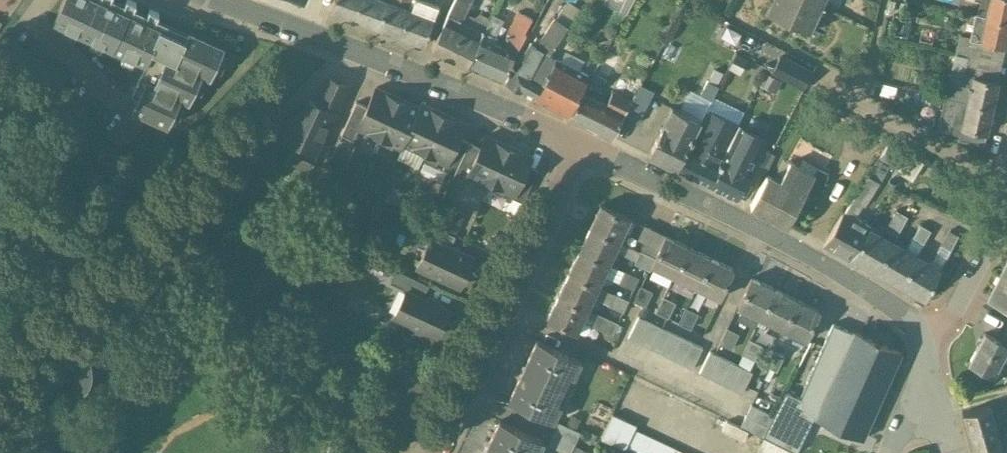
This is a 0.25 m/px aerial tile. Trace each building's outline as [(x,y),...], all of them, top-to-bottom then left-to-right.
[(103,0),(64,0),(54,21),(146,63),(152,49),(166,56),(154,82),(146,78),(132,108),(169,125),(182,97),(190,101),(203,73),(212,77),(225,47),(188,30),(185,38),(162,27),(103,0)] [(331,9),(355,18),(361,0),(335,0),(331,9)] [(355,18),(378,27),(387,0),(361,0),(355,18)] [(378,27),(401,35),(411,8),(414,0),(387,0),(378,27)] [(448,13),(460,19),(469,0),(454,0),(448,13)] [(626,13),(634,0),(598,0),(626,13)] [(810,0),(773,0),(769,10),(807,27),(818,4),(810,0)] [(978,14),(987,16),(990,0),(981,0),(978,14)] [(987,16),(1006,20),(1006,0),(990,0),(987,16)] [(435,17),(411,8),(401,35),(424,44),(435,17)] [(519,11),(518,11),(503,39),(508,41),(504,47),(516,52),(527,34),(524,32),(532,18),(523,13),(524,11),(520,9),(519,11)] [(573,17),(562,10),(556,18),(567,25),(569,23),(573,17)] [(460,19),(448,13),(432,47),(467,65),(484,31),(460,19)] [(987,16),(981,41),(1005,47),(1006,39),(1006,20),(987,16)] [(555,17),(541,39),(537,37),(533,43),(543,49),(550,53),(564,32),(568,26),(567,25),(556,18),(555,17)] [(578,27),(569,23),(567,25),(568,26),(564,32),(573,37),(578,27)] [(497,37),(484,31),(467,65),(501,79),(516,52),(504,47),(495,43),(497,37)] [(981,41),(959,37),(956,54),(1001,64),(1005,47),(981,41)] [(531,41),(506,82),(536,98),(543,85),(539,83),(541,79),(531,73),(542,49),(533,43),(531,41)] [(566,63),(543,51),(543,49),(542,49),(531,73),(541,79),(539,83),(543,85),(536,98),(567,113),(588,74),(575,67),(577,64),(568,59),(566,63)] [(607,53),(590,83),(602,89),(618,60),(607,53)] [(1001,64),(956,54),(952,72),(953,72),(973,77),(997,82),(1001,64)] [(812,73),(780,56),(773,70),(805,87),(812,73)] [(767,72),(761,84),(775,91),(781,79),(767,72)] [(973,77),(953,72),(947,96),(968,101),(973,77)] [(346,85),(329,77),(317,102),(335,110),(346,85)] [(997,82),(973,77),(968,101),(992,106),(997,82)] [(710,80),(703,94),(712,99),(719,85),(710,80)] [(367,106),(358,126),(359,127),(380,136),(398,97),(376,87),(367,106)] [(607,104),(583,91),(571,115),(613,136),(624,115),(631,101),(613,92),(607,104)] [(650,102),(635,94),(631,101),(624,115),(640,123),(650,102)] [(712,99),(703,94),(694,111),(704,115),(712,99)] [(968,101),(947,96),(940,127),(961,132),(962,127),(968,101)] [(419,106),(398,97),(380,136),(402,147),(404,142),(403,142),(420,107),(419,106)] [(317,102),(309,98),(300,117),(293,114),(286,130),(305,139),(302,144),(316,150),(335,110),(317,102)] [(356,101),(341,134),(353,139),(359,127),(358,126),(367,106),(356,101)] [(992,106),(968,101),(962,127),(986,132),(992,106)] [(443,112),(421,102),(419,106),(420,107),(403,142),(404,142),(425,152),(443,112)] [(675,106),(667,121),(666,121),(649,154),(678,168),(688,147),(702,119),(675,106)] [(709,111),(691,148),(688,147),(678,168),(711,185),(727,154),(724,153),(738,125),(709,111)] [(465,123),(443,112),(425,152),(446,162),(447,162),(459,137),(465,123)] [(764,138),(738,125),(724,153),(727,154),(711,185),(735,197),(745,177),(760,146),(764,138)] [(986,132),(962,127),(961,132),(959,138),(983,144),(986,132)] [(509,145),(486,135),(480,147),(469,172),(470,172),(492,183),(509,145)] [(459,137),(447,162),(446,162),(443,169),(454,174),(469,142),(459,137)] [(905,151),(890,141),(879,159),(894,168),(905,151)] [(469,142),(454,174),(466,180),(470,172),(469,172),(480,147),(469,142)] [(532,156),(509,145),(492,183),(513,193),(514,193),(528,165),(532,156)] [(760,146),(745,177),(757,183),(772,152),(760,146)] [(924,162),(905,151),(894,168),(913,180),(924,162)] [(791,162),(781,180),(768,173),(751,205),(788,224),(808,189),(815,175),(813,174),(817,166),(804,158),(800,166),(791,162)] [(309,175),(288,164),(283,175),(304,186),(309,175)] [(528,165),(514,193),(513,193),(512,197),(523,202),(538,170),(528,165)] [(829,174),(819,169),(815,175),(808,189),(818,195),(829,174)] [(304,186),(283,175),(277,186),(299,196),(304,186)] [(868,176),(845,212),(857,219),(879,183),(868,176)] [(630,218),(601,204),(590,227),(620,241),(630,218)] [(845,212),(825,244),(850,259),(852,257),(871,227),(857,219),(845,212)] [(897,212),(884,234),(893,240),(906,217),(897,212)] [(456,235),(423,220),(418,232),(430,237),(431,237),(451,246),(456,235)] [(920,225),(907,248),(917,254),(930,230),(920,225)] [(620,241),(590,227),(580,249),(609,263),(620,241)] [(884,234),(871,227),(852,257),(876,271),(893,240),(884,234)] [(666,235),(652,228),(646,240),(647,240),(660,247),(666,235)] [(949,229),(931,262),(942,268),(959,235),(949,229)] [(652,265),(676,276),(690,247),(666,235),(660,247),(655,258),(652,265)] [(451,246),(431,237),(430,237),(417,265),(460,286),(474,257),(451,246)] [(660,247),(647,240),(642,251),(655,258),(660,247)] [(907,248),(893,240),(876,271),(900,285),(917,254),(907,248)] [(712,257),(690,247),(676,276),(698,287),(712,257)] [(609,263),(580,249),(569,272),(599,286),(609,263)] [(642,251),(641,251),(636,262),(650,269),(652,265),(655,258),(642,251)] [(931,262),(917,254),(900,285),(924,299),(942,268),(931,262)] [(735,269),(712,257),(698,287),(721,298),(735,269)] [(639,277),(625,270),(619,282),(634,289),(639,277)] [(599,286),(569,272),(558,295),(588,308),(599,286)] [(1001,274),(990,296),(1006,304),(1006,277),(1001,274)] [(775,289),(753,278),(739,307),(761,318),(775,289)] [(653,291),(641,286),(634,300),(646,306),(653,291)] [(450,309),(406,289),(399,305),(404,307),(400,317),(412,323),(414,327),(419,330),(424,329),(438,335),(450,309)] [(797,300),(775,289),(761,318),(783,329),(797,300)] [(629,300),(614,293),(609,304),(623,311),(629,300)] [(588,308),(558,295),(548,318),(577,332),(588,308)] [(676,303),(663,297),(656,312),(668,318),(676,303)] [(820,311),(797,300),(783,329),(806,339),(820,311)] [(698,314),(685,308),(678,323),(691,329),(698,314)] [(618,322),(598,313),(592,324),(613,334),(613,333),(618,336),(623,325),(618,323),(618,322)] [(703,347),(639,316),(628,337),(693,369),(703,347)] [(833,323),(800,397),(801,409),(797,415),(802,418),(801,421),(810,426),(815,415),(852,332),(833,323)] [(740,334),(727,328),(720,343),(732,349),(740,334)] [(815,415),(815,417),(863,438),(902,351),(853,330),(852,332),(815,415)] [(986,333),(970,361),(993,374),(1006,351),(1006,334),(1002,343),(986,333)] [(762,345),(749,339),(742,354),(755,360),(762,345)] [(581,361),(536,341),(509,399),(554,419),(555,417),(550,415),(574,362),(579,364),(581,361)] [(78,342),(72,344),(66,347),(64,345),(61,350),(59,356),(58,362),(59,367),(61,373),(64,371),(68,376),(73,378),(72,382),(77,383),(83,381),(87,377),(90,372),(92,366),(92,360),(92,353),(90,348),(88,343),(86,342),(84,344),(78,342)] [(784,356),(772,350),(764,366),(777,372),(784,356)] [(753,372),(710,351),(700,372),(743,393),(753,372)] [(773,415),(751,405),(741,426),(762,437),(773,415)] [(989,405),(963,413),(972,445),(999,438),(989,405)] [(797,415),(778,407),(764,436),(788,448),(801,421),(802,418),(797,415)] [(637,424),(613,413),(601,438),(625,449),(635,429),(637,424)] [(500,420),(485,452),(532,452),(538,441),(543,444),(544,441),(500,420)] [(579,431),(558,421),(553,433),(574,442),(579,431)] [(801,421),(788,448),(797,452),(810,426),(801,421)] [(635,429),(626,448),(637,452),(687,452),(635,429)] [(553,433),(548,444),(568,452),(569,452),(574,442),(553,433)] [(765,437),(757,452),(796,452),(765,437)] [(972,445),(974,452),(1003,452),(999,438),(972,445)]
